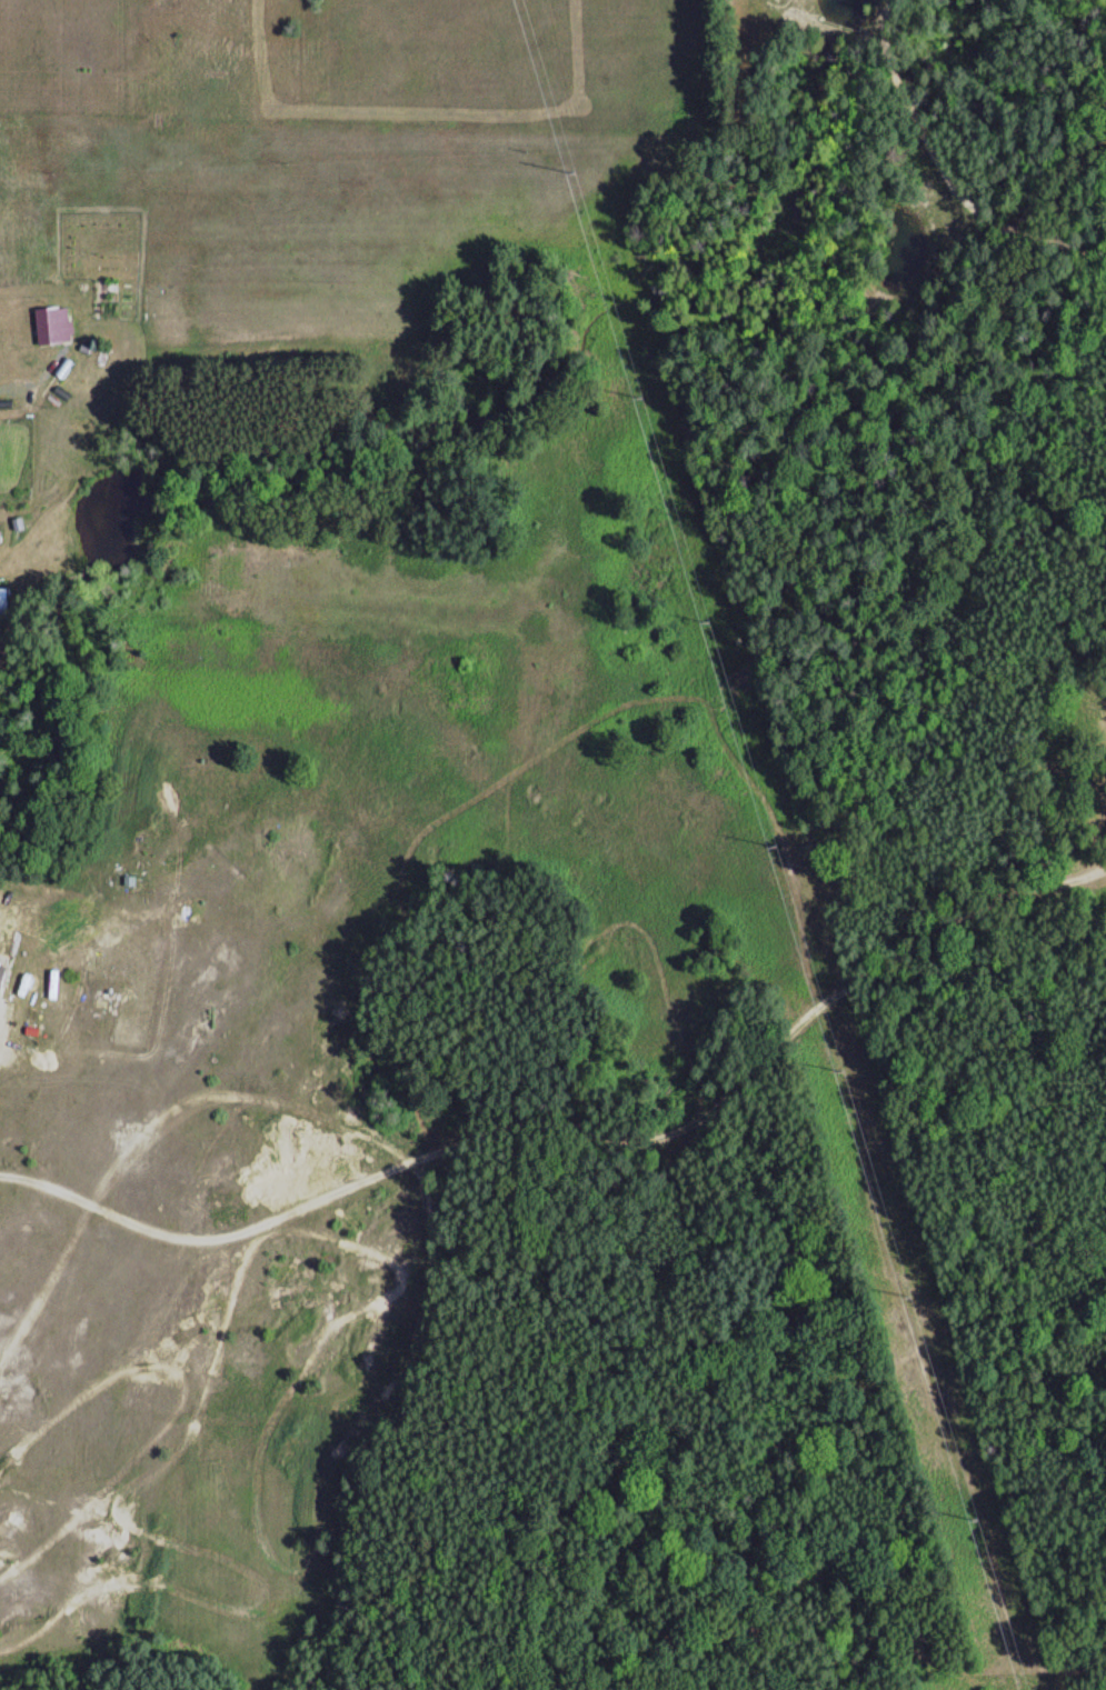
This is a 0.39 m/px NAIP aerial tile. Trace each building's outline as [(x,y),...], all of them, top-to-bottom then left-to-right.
[(41,309),(44,346),(69,344),(65,307),(41,309)] [(16,618),(14,589),(0,590),(0,619),(16,618)] [(16,966),(0,962),(0,993),(9,995),(16,966)]
